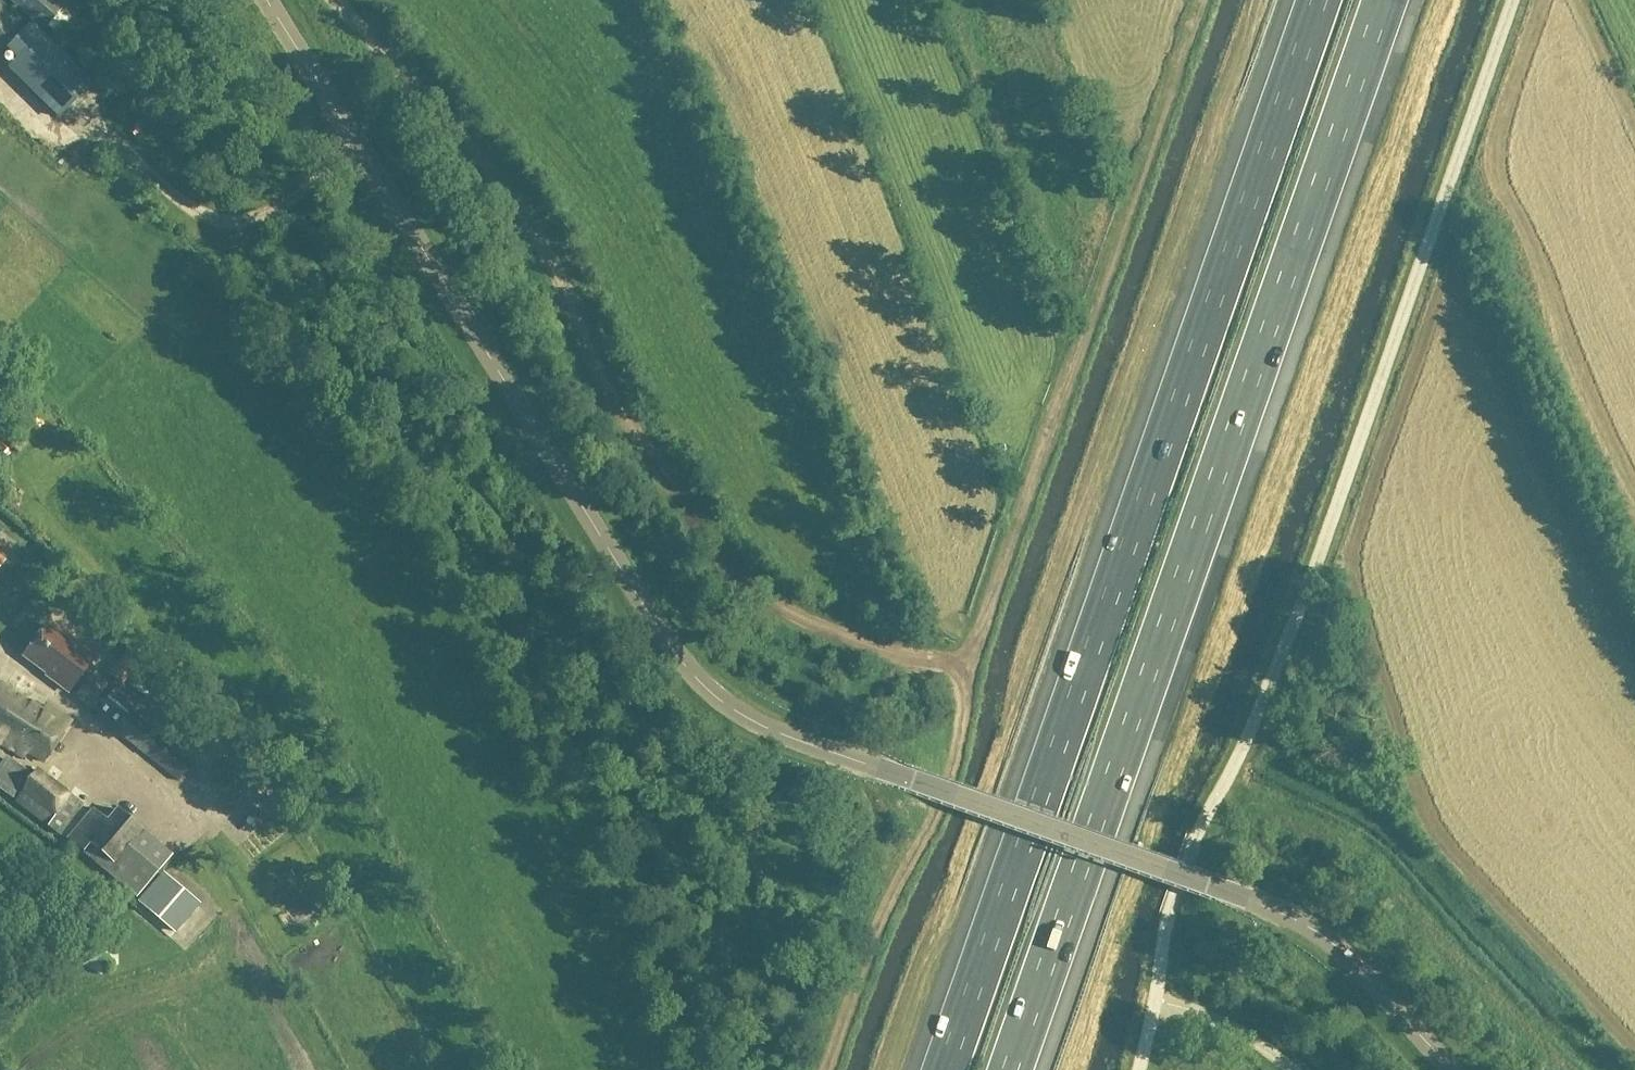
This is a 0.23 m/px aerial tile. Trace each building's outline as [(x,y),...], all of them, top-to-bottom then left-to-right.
[(61,11),(48,0),(6,0),(43,32),(61,11)] [(16,32),(0,15),(0,47),(16,32)] [(24,33),(7,51),(17,60),(8,70),(56,118),(88,85),(30,26),(24,33)] [(128,132),(133,137),(143,127),(139,122),(128,132)] [(65,641),(46,627),(23,658),(55,681),(54,683),(68,693),(93,659),(66,639),(65,641)] [(181,759),(158,740),(160,737),(131,713),(138,702),(117,684),(120,679),(102,664),(73,698),(93,716),(94,716),(113,732),(113,733),(177,784),(190,767),(181,761),(181,759)] [(22,761),(24,757),(34,764),(63,720),(44,707),(39,714),(27,706),(28,704),(0,685),(0,746),(22,761)] [(83,805),(37,772),(32,778),(5,759),(0,766),(0,792),(12,800),(11,801),(45,826),(43,828),(58,839),(83,805)] [(91,811),(67,843),(136,901),(142,893),(143,894),(171,857),(141,832),(144,828),(116,810),(105,822),(91,811)] [(146,910),(175,934),(198,907),(169,883),(146,910)]
